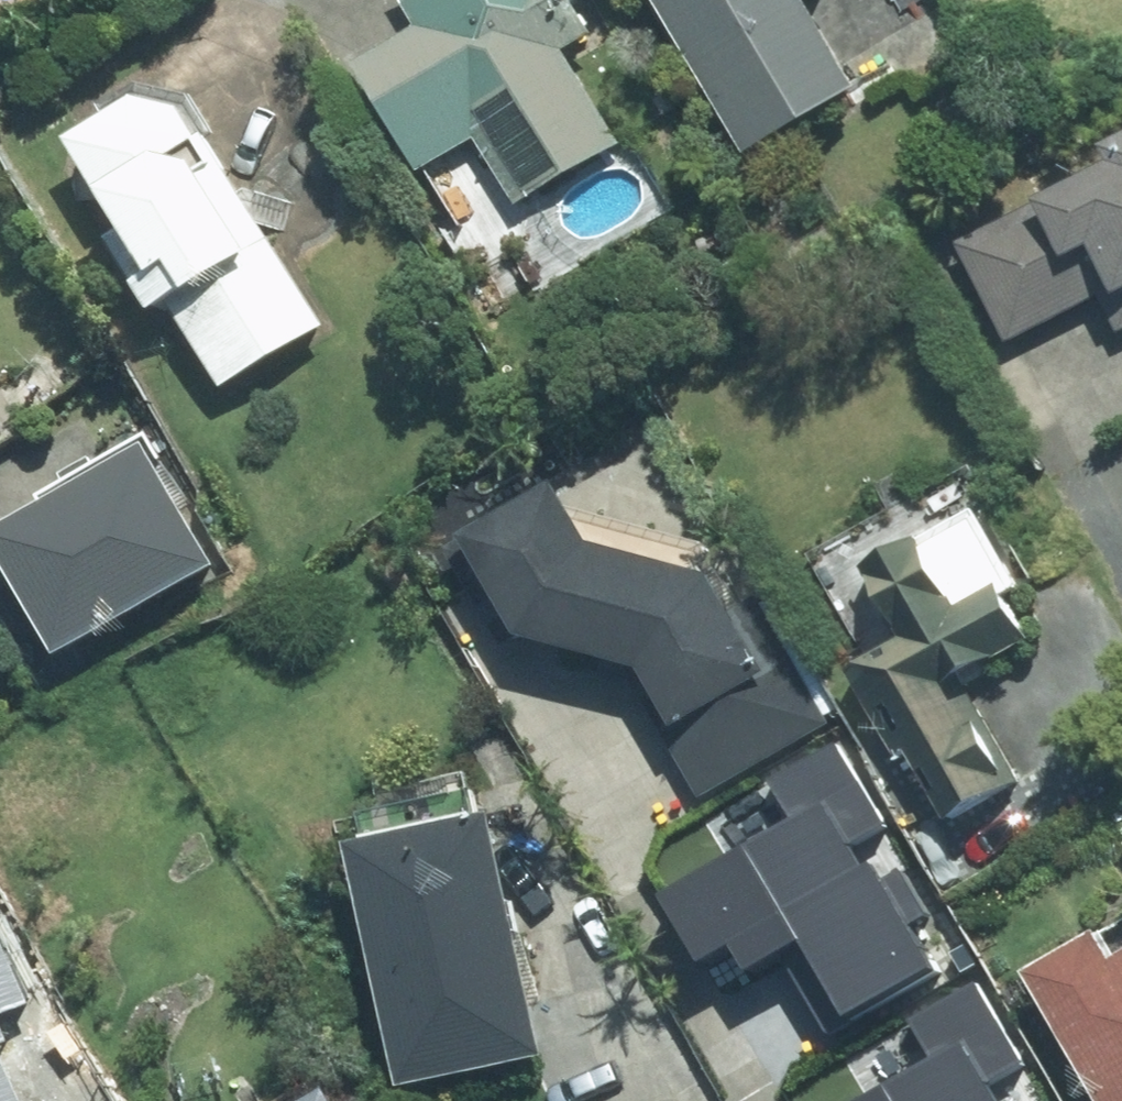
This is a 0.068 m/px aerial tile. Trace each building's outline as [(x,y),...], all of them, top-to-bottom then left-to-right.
[(426,22),(365,58),(428,167),(490,132),(528,198),(627,141),(573,47),(600,31),(581,0),(414,0),(426,22)] [(743,151),(870,87),(826,0),(666,0),(743,151)] [(233,383),(333,323),(195,95),(180,104),(171,89),(157,97),(149,84),(77,127),(135,222),(120,231),(163,303),(178,293),(233,383)] [(963,236),(1013,337),(1106,291),(1121,323),(1121,157),(963,236)] [(18,433),(0,403),(0,443),(18,433)] [(0,524),(0,525),(69,647),(227,558),(157,435),(0,524)] [(533,628),(625,653),(708,796),(842,718),(767,589),(743,603),(723,571),(606,540),(567,475),(474,529),(533,628)] [(920,745),(956,814),(1023,779),(966,672),(1053,626),(986,500),(872,560),(912,635),(849,668),(897,758),(920,745)] [(663,896),(710,976),(736,960),(749,982),(781,963),(823,1034),(928,973),(902,930),(919,920),(890,872),(874,882),(850,842),(880,824),(835,748),(762,790),(783,826),(663,896)] [(506,805),(358,837),(410,1080),(559,1049),(506,805)] [(1039,963),(1117,1100),(1121,1100),(1121,947),(1109,924),(1039,963)] [(21,994),(0,946),(0,1003),(21,994)] [(988,1078),(1018,1060),(973,983),(900,1026),(921,1061),(853,1100),(1002,1100),(988,1078)] [(12,1042),(0,1015),(0,1047),(12,1042)] [(0,1062),(0,1100),(17,1100),(0,1062)] [(307,1100),(356,1100),(344,1080),(307,1100)]
